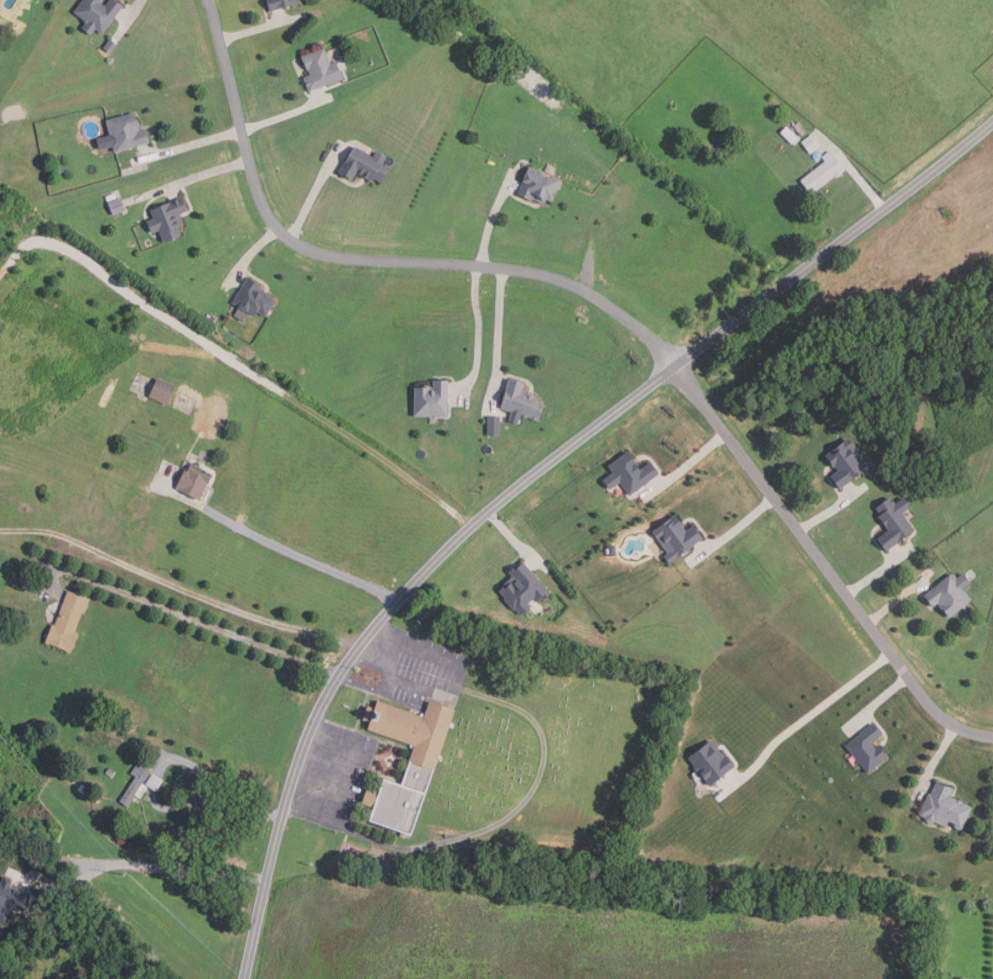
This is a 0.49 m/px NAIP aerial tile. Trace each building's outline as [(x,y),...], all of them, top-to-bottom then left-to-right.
[(73,13),(82,0),(103,0),(101,3),(105,6),(109,0),(115,0),(122,5),(102,34),(95,28),(91,34),(81,27),(85,21),(73,13)] [(268,11),(265,0),(300,0),(301,2),(268,11)] [(117,44),(110,52),(103,47),(110,38),(117,44)] [(343,78),(309,92),(303,78),(311,75),(309,69),(306,70),(301,57),(324,47),(331,64),(336,62),(343,78)] [(149,142),(115,151),(113,145),(99,149),(96,138),(109,134),(105,119),(132,112),(135,121),(137,121),(140,130),(145,129),(149,142)] [(801,135),(793,126),(798,121),(806,130),(801,135)] [(792,144),(780,132),(786,126),(797,137),(792,144)] [(810,153),(802,142),(811,134),(820,145),(810,153)] [(387,156),(384,162),(391,166),(381,182),(375,179),(373,182),(357,173),(352,181),(338,173),(354,145),(374,157),(377,151),(387,156)] [(811,193),(801,180),(825,161),(822,157),(830,150),(844,168),(840,171),(842,173),(836,178),(834,175),(811,193)] [(529,201),(517,196),(528,167),(536,170),(537,168),(545,171),(544,174),(561,180),(553,203),(546,200),(544,204),(530,198),(529,201)] [(121,197),(126,209),(113,214),(108,202),(121,197)] [(187,210),(180,213),(184,225),(179,227),(182,235),(164,242),(158,229),(150,233),(146,221),(153,218),(150,210),(182,197),(187,210)] [(265,317),(256,311),(253,317),(247,313),(242,321),(233,315),(239,307),(232,302),(248,277),(261,285),(259,288),(268,293),(267,295),(275,300),(265,317)] [(525,382),(522,392),(538,397),(536,401),(545,404),(539,421),(530,418),(531,416),(527,415),(526,418),(521,416),(518,424),(508,421),(512,411),(499,407),(509,377),(525,382)] [(168,405),(149,397),(158,378),(177,387),(168,405)] [(448,380),(448,416),(414,415),(414,387),(424,388),(424,385),(433,385),(433,380),(448,380)] [(500,415),(501,436),(488,436),(487,416),(500,415)] [(874,464),(840,489),(830,475),(835,472),(830,465),(832,464),(825,455),(849,438),(864,459),(868,456),(874,464)] [(659,475),(630,495),(620,481),(610,488),(604,479),(613,472),(608,465),(628,451),(641,469),(650,462),(659,475)] [(202,500),(176,488),(185,467),(183,466),(185,461),(213,473),(202,500)] [(915,530),(887,551),(877,538),(888,530),(878,517),(880,515),(875,508),(890,497),(895,503),(904,497),(911,506),(902,513),(915,530)] [(703,538),(669,563),(664,556),(667,553),(651,532),(675,514),(686,530),(693,525),(703,538)] [(522,561),(551,593),(543,600),(541,598),(536,602),(533,599),(528,604),(531,607),(521,616),(515,609),(514,610),(503,599),(505,598),(498,591),(505,585),(504,584),(512,576),(508,571),(514,566),(515,567),(522,561)] [(972,600),(949,618),(937,603),(933,607),(924,596),(951,574),(954,574),(957,578),(963,573),(972,583),(964,589),(972,600)] [(71,653),(45,643),(52,623),(54,624),(67,590),(90,599),(84,613),(82,613),(75,631),(78,633),(71,653)] [(411,834),(368,819),(372,808),(361,804),(367,788),(378,792),(383,778),(401,784),(414,747),(367,730),(370,722),(362,719),(367,706),(374,709),(377,700),(424,717),(429,701),(455,711),(411,834)] [(873,723),(882,734),(871,743),(874,747),(878,744),(888,756),(868,773),(845,746),(873,723)] [(735,766),(710,786),(688,758),(712,740),(724,756),(726,754),(735,766)] [(127,805),(120,800),(136,777),(130,773),(138,762),(150,771),(127,805)] [(111,777),(105,773),(109,767),(115,771),(111,777)] [(162,780),(155,791),(145,785),(152,773),(162,780)] [(963,828),(960,830),(955,828),(954,824),(949,821),(946,827),(935,822),(931,824),(926,822),(925,817),(919,814),(928,793),(931,794),(937,782),(953,789),(950,796),(973,807),(963,828)] [(97,796),(92,802),(76,789),(81,783),(97,796)]
